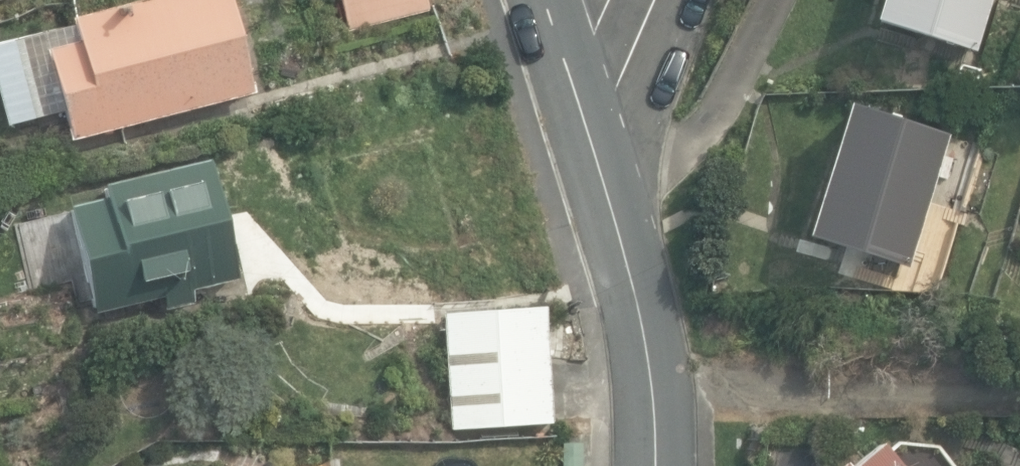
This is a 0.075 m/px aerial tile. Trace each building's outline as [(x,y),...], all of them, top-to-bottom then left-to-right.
[(73,138),(253,92),(230,0),(143,0),(66,19),(72,44),(50,50),(73,138)] [(427,0),(343,0),(350,30),(430,10),(427,0)] [(973,50),(989,0),(877,0),(872,19),(973,50)] [(806,234),(906,266),(949,133),(848,101),(806,234)] [(76,201),(94,308),(163,296),(165,310),(199,304),(197,290),(241,276),(213,156),(102,180),(105,196),(76,201)] [(440,315),(449,431),(551,423),(542,307),(440,315)] [(564,465),(583,465),(582,438),(563,439),(564,465)] [(883,442),(854,465),(903,465),(883,442)]
